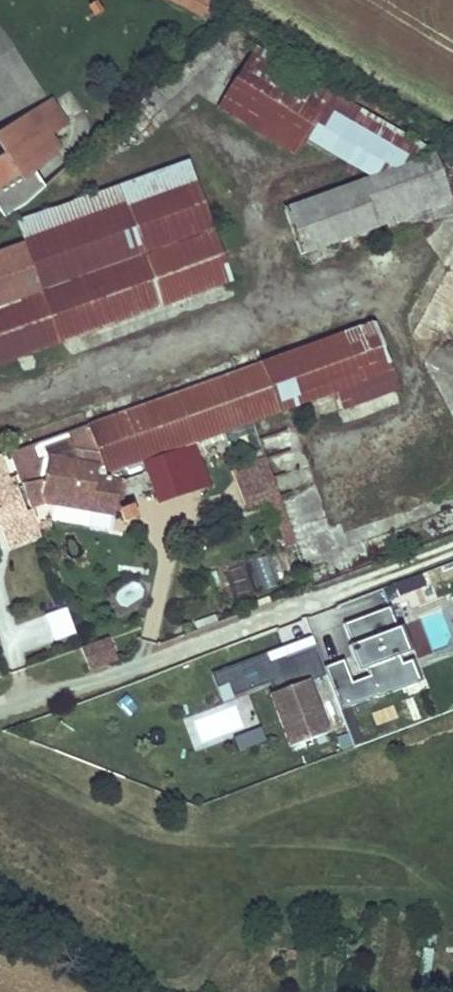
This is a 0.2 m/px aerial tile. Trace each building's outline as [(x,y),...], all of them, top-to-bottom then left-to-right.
[(196,13),(203,0),(171,0),(196,13)] [(333,97),(252,49),(215,112),(295,159),(304,144),(333,97)] [(437,155),(333,97),(304,144),(367,181),(437,155)] [(14,177),(20,183),(60,148),(50,133),(66,123),(50,99),(0,131),(0,152),(2,156),(0,158),(0,187),(14,177)] [(282,213),(299,261),(452,203),(452,198),(437,155),(367,181),(282,213)] [(20,247),(195,186),(187,163),(12,224),(20,247)] [(195,186),(20,247),(0,253),(0,366),(230,286),(195,186)] [(397,389),(372,322),(333,337),(351,387),(253,421),(259,440),(397,389)] [(333,337),(90,425),(11,454),(31,508),(47,503),(48,496),(86,501),(85,508),(114,512),(119,478),(106,476),(106,471),(204,438),(231,428),(253,421),(351,387),(333,337)] [(208,451),(236,441),(231,428),(204,438),(208,451)] [(200,492),(187,453),(177,457),(191,495),(200,492)] [(191,495),(177,457),(144,468),(157,506),(191,495)] [(276,500),(262,461),(231,472),(244,511),(264,504),(276,500)] [(0,467),(0,521),(2,520),(26,511),(14,479),(5,481),(0,467)] [(86,501),(48,496),(47,503),(85,508),(86,501)] [(284,525),(276,500),(264,504),(273,529),(284,525)] [(137,517),(133,506),(121,511),(126,522),(137,517)] [(2,520),(11,546),(42,535),(32,510),(26,511),(2,520)] [(292,549),(284,525),(273,529),(281,553),(292,549)] [(253,560),(260,588),(273,584),(266,557),(253,560)] [(422,575),(406,580),(411,593),(426,587),(422,575)] [(343,661),(323,669),(339,713),(419,683),(411,661),(402,665),(399,658),(407,655),(390,608),(342,626),(350,647),(348,648),(357,673),(365,671),(368,678),(351,684),(343,661)] [(55,637),(71,633),(65,609),(49,614),(55,637)] [(281,641),(309,634),(306,620),(277,627),(281,641)] [(44,623),(23,625),(24,648),(46,646),(44,623)] [(80,649),(88,670),(115,661),(108,640),(80,649)] [(300,662),(276,671),(284,693),(308,685),(300,662)] [(327,738),(308,685),(284,693),(266,700),(285,753),(327,738)] [(261,727),(231,735),(235,750),(265,742),(261,727)]
